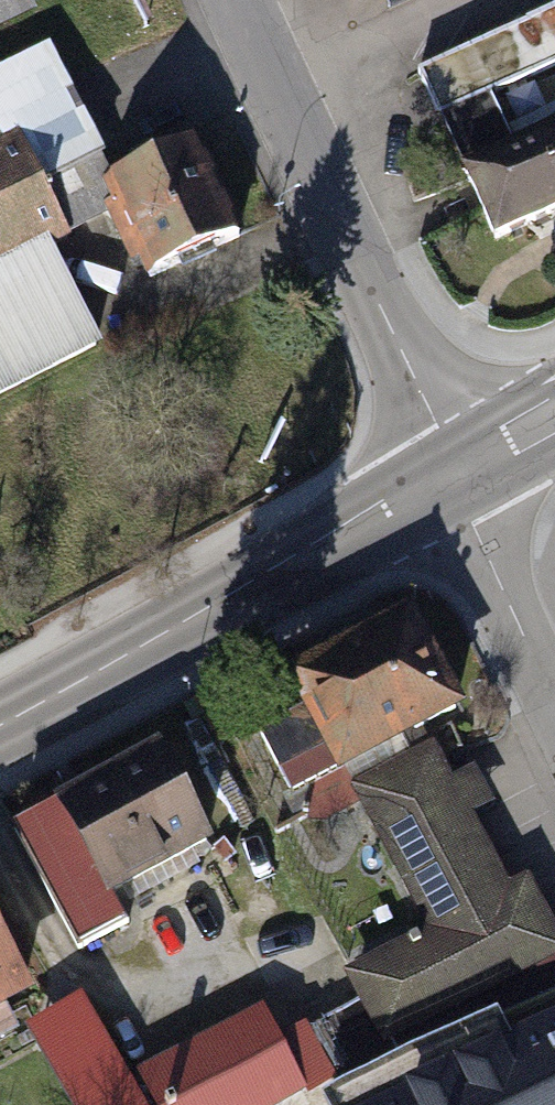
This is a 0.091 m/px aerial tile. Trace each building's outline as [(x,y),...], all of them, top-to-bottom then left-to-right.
[(89,0),(0,0),(0,43),(89,0)] [(416,72),(440,126),(554,75),(554,10),(416,72)] [(115,342),(73,258),(91,248),(76,218),(124,195),(118,184),(55,57),(0,85),(0,399),(115,342)] [(461,167),(496,240),(554,212),(554,122),(461,167)] [(221,133),(118,184),(124,195),(167,282),(270,231),(221,133)] [(438,737),(468,722),(414,613),(310,663),(333,711),(271,741),(300,800),(315,793),(324,813),(366,792),(428,918),(354,954),(389,1026),(554,945),(554,909),(536,870),(509,883),(438,737)] [(152,745),(74,788),(134,896),(212,853),(152,745)] [(141,908),(134,896),(74,788),(18,819),(85,939),(141,908)] [(21,978),(0,935),(0,989),(21,978)] [(145,1078),(93,986),(37,1018),(87,1104),(160,1104),(145,1078)] [(145,1078),(160,1104),(270,1104),(311,1082),(269,1008),(145,1078)] [(361,1104),(554,1104),(554,1008),(361,1104)]
